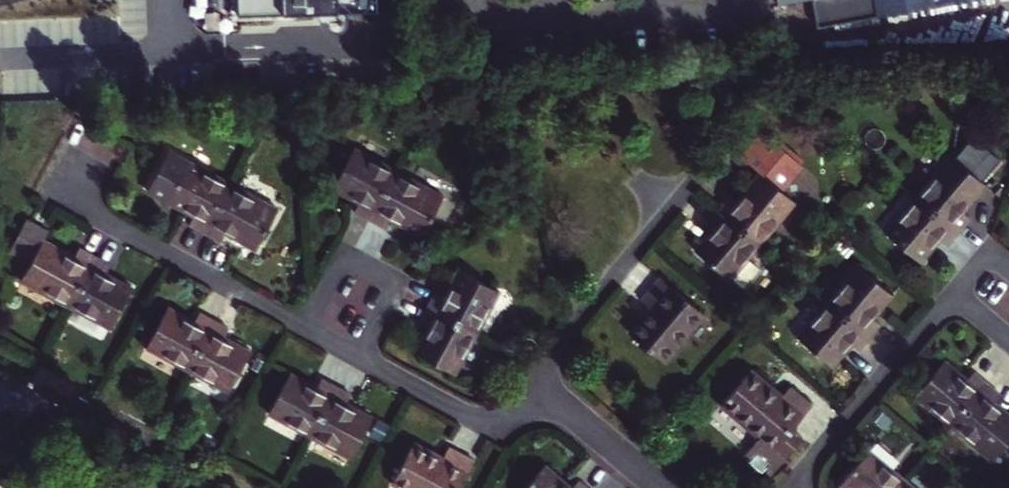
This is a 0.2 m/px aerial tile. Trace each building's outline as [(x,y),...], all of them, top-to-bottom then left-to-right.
[(378,0),(237,0),(237,16),(378,11),(378,0)] [(776,7),(810,1),(815,31),(984,0),(774,0),(776,7)] [(732,193),(721,206),(763,243),(797,203),(785,192),(806,167),(766,132),(745,157),(763,173),(740,200),(732,193)] [(912,197),(955,233),(966,219),(959,213),(982,186),(979,183),(997,162),(970,138),(951,160),(948,156),(912,197)] [(355,208),(370,216),(397,166),(355,144),(334,184),(360,198),(355,208)] [(189,223),(204,231),(230,182),(187,159),(165,199),(194,214),(189,223)] [(397,166),(370,216),(388,226),(393,216),(423,232),(445,192),(397,166)] [(230,182),(204,231),(220,239),(225,230),(257,247),(278,207),(230,182)] [(955,233),(912,197),(880,234),(915,264),(935,241),(942,247),(955,233)] [(732,279),(763,243),(721,206),(708,221),(716,227),(697,249),(732,279)] [(76,308),(101,259),(84,250),(80,258),(49,242),(53,235),(33,224),(17,255),(37,266),(28,282),(76,308)] [(76,308),(118,330),(139,289),(112,275),(116,267),(101,259),(76,308)] [(827,297),(869,334),(881,321),(873,314),(893,291),(859,261),(827,297)] [(429,302),(479,328),(501,286),(460,265),(447,292),(437,287),(429,302)] [(663,273),(644,295),(655,304),(632,329),(666,359),(707,312),(663,273)] [(858,347),(869,334),(827,297),(795,334),(830,365),(850,341),(858,347)] [(458,370),(479,328),(429,302),(422,317),(431,322),(418,350),(458,370)] [(152,347),(195,370),(220,321),(204,313),(200,322),(173,307),(152,347)] [(234,329),(220,321),(195,370),(235,392),(257,351),(230,337),(234,329)] [(910,396),(947,427),(983,384),(970,373),(963,380),(939,360),(910,396)] [(800,433),(791,425),(810,403),(788,384),(781,393),(749,365),(719,400),(755,432),(742,447),(750,454),(746,458),(757,468),(760,463),(768,470),(800,433)] [(271,411),(314,434),(340,384),(324,376),(320,385),(292,371),(271,411)] [(34,392),(1,374),(0,374),(0,411),(34,392)] [(354,391),(340,384),(314,434),(355,455),(376,415),(349,401),(354,391)] [(983,384),(947,427),(984,458),(1008,428),(1008,420),(990,404),(997,395),(983,384)] [(66,409),(54,416),(58,424),(71,417),(66,409)] [(418,487),(461,487),(478,455),(452,441),(447,452),(418,437),(397,477),(418,487)] [(837,481),(845,487),(896,487),(904,477),(867,446),(837,481)] [(543,466),(524,487),(569,487),(543,466)] [(896,487),(917,487),(904,477),(896,487)]
